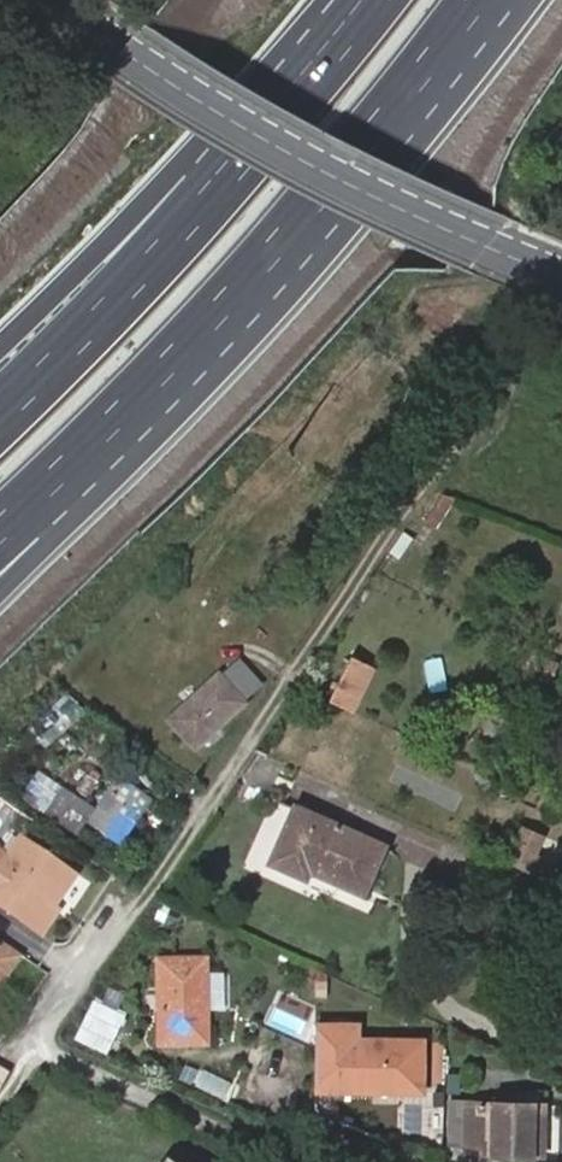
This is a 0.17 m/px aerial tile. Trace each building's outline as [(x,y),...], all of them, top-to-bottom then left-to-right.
[(353,713),(370,666),(343,655),(325,702),(353,713)] [(438,659),(425,661),(429,689),(442,687),(438,659)] [(260,688),(238,664),(222,679),(219,677),(169,723),(196,753),(246,705),(243,704),(260,688)] [(82,716),(68,700),(13,745),(27,762),(82,716)] [(90,811),(37,775),(21,799),(75,834),(90,811)] [(148,802),(117,781),(88,823),(122,844),(148,802)] [(383,850),(293,812),(269,868),(306,884),(310,876),(362,898),(383,850)] [(517,825),(501,861),(542,879),(549,862),(533,855),(541,835),(517,825)] [(55,907),(77,877),(24,839),(11,857),(0,873),(0,902),(33,926),(50,903),(55,907)] [(11,857),(0,849),(0,873),(11,857)] [(64,913),(55,907),(50,903),(33,926),(48,936),(64,913)] [(6,975),(20,955),(0,941),(0,971),(6,975)] [(205,963),(159,964),(160,1044),(206,1044),(205,963)] [(315,1005),(325,1004),(332,1003),(331,982),(315,981),(315,1005)] [(114,1031),(120,1015),(91,1004),(85,1020),(114,1031)] [(324,1017),(325,1004),(315,1005),(315,1017),(324,1017)] [(112,1057),(118,1040),(84,1026),(77,1044),(112,1057)] [(316,1026),(316,1085),(354,1087),(354,1093),(378,1093),(378,1090),(424,1090),(423,1041),(355,1041),(355,1027),(316,1026)] [(512,1091),(511,1103),(466,1103),(467,1145),(483,1145),(483,1155),(544,1155),(544,1102),(540,1102),(540,1091),(512,1091)]
